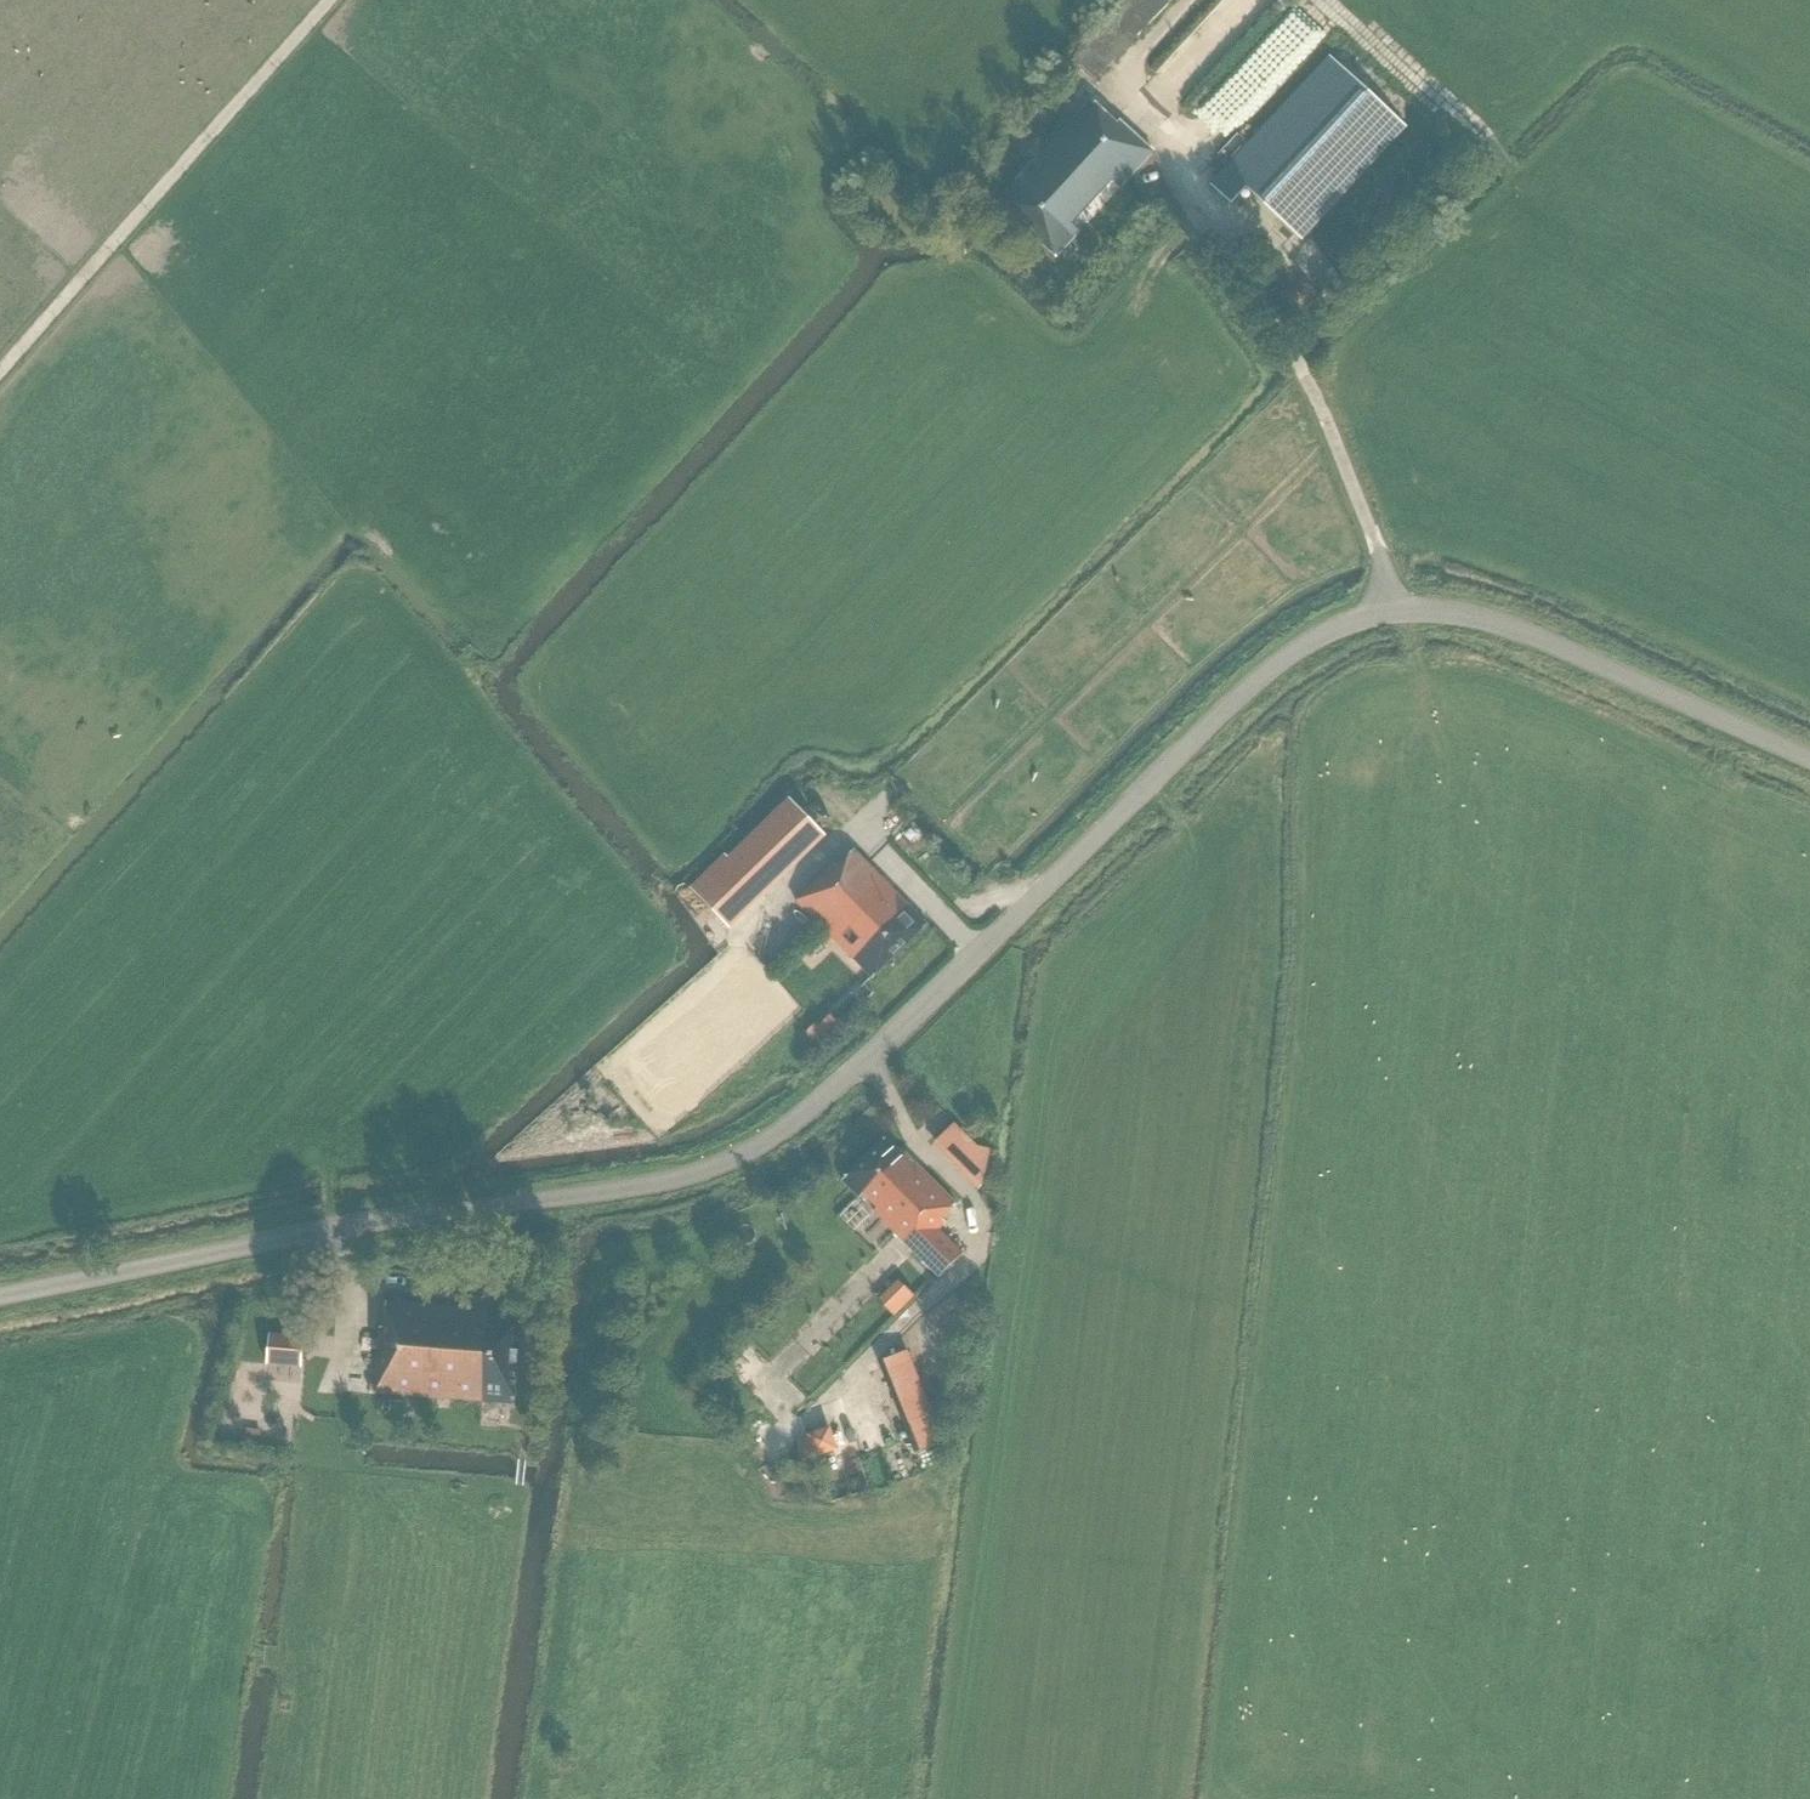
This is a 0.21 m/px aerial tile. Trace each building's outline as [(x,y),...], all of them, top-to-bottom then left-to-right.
[(1085,46),(1073,60),(1097,82),(1173,0),(1124,0),(1083,44),(1085,46)] [(1302,239),(1481,45),(1432,0),(1359,0),(1260,109),(1257,106),(1213,155),(1229,170),(1214,186),(1233,204),(1248,188),(1302,239)] [(1015,185),(998,203),(1057,258),(1079,234),(1080,234),(1081,233),(1078,231),(1078,232),(1070,224),(1110,180),(1119,188),(1118,188),(1121,191),(1122,189),(1121,188),(1154,153),(1120,122),(1117,126),(1099,110),(1100,108),(1091,101),(1042,156),(1041,154),(1040,156),(1051,165),(1026,194),(1019,188),(1020,188),(1017,186),(1017,185),(1015,183),(1014,184),(1015,185)] [(1289,252),(1274,263),(1312,311),(1326,299),(1289,252)] [(731,928),(826,836),(789,798),(728,858),(725,855),(691,888),(731,928)] [(838,868),(836,866),(798,902),(873,978),(928,926),(855,852),(838,868)] [(886,1139),(842,1181),(878,1216),(933,1272),(939,1278),(963,1254),(939,1230),(946,1223),(941,1219),(956,1204),(906,1154),(904,1156),(886,1139)] [(971,1175),(984,1178),(991,1149),(977,1147),(971,1175)] [(384,1328),(380,1328),(375,1394),(514,1405),(521,1313),(386,1302),(384,1328)] [(268,1354),(302,1357),(304,1337),(269,1334),(268,1354)] [(886,1358),(920,1454),(946,1445),(912,1349),(886,1358)] [(246,1440),(259,1441),(260,1430),(247,1429),(246,1440)]
